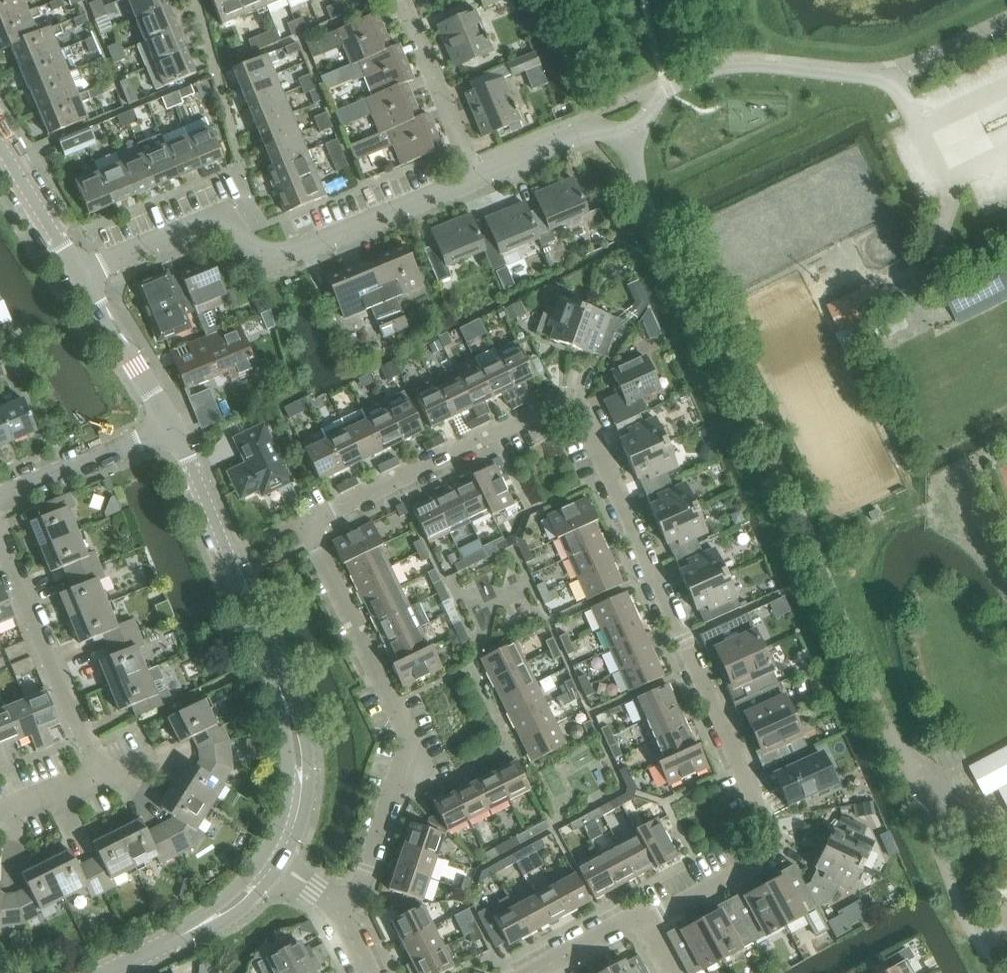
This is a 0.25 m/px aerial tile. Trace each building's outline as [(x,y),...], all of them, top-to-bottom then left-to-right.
[(29,13),(28,13),(23,0),(0,0),(0,25),(29,13)] [(52,12),(63,7),(61,0),(49,5),(52,12)] [(136,22),(168,9),(165,0),(127,0),(136,22)] [(266,7),(263,0),(210,0),(221,26),(266,7)] [(503,0),(480,0),(483,8),(503,0)] [(88,5),(92,14),(103,9),(100,1),(88,5)] [(340,2),(333,5),(338,18),(346,15),(340,2)] [(333,5),(326,9),(331,21),(338,18),(333,5)] [(28,13),(29,13),(0,25),(0,51),(11,47),(10,46),(38,35),(32,22),(41,18),(37,9),(28,13)] [(106,17),(103,9),(92,14),(94,21),(106,17)] [(136,22),(145,44),(178,31),(168,9),(136,22)] [(454,68),(493,52),(489,42),(490,41),(487,36),(486,36),(476,10),(437,26),(454,68)] [(343,47),(351,65),(351,66),(392,49),(391,48),(377,14),(307,44),(313,59),(343,47)] [(87,24),(84,15),(74,19),(77,28),(87,24)] [(299,34),(306,31),(301,18),(294,21),(299,34)] [(299,34),(294,21),(286,24),(291,37),(299,34)] [(59,26),(38,35),(10,46),(11,47),(20,69),(60,53),(60,52),(54,39),(63,35),(59,26)] [(274,30),(265,33),(270,46),(279,42),(274,30)] [(145,44),(139,46),(148,68),(154,66),(187,53),(178,31),(145,44)] [(265,33),(256,37),(261,49),(270,46),(265,33)] [(261,49),(256,37),(247,41),(252,53),(261,49)] [(94,38),(86,42),(91,55),(99,52),(97,45),(94,38)] [(107,49),(111,58),(122,54),(119,44),(107,49)] [(297,44),(285,49),(288,56),(300,51),(297,44)] [(399,45),(391,48),(392,49),(351,66),(351,65),(321,78),(328,94),(365,78),(373,97),(406,83),(406,84),(414,81),(399,45)] [(69,49),(60,52),(60,53),(20,69),(28,90),(69,74),(68,74),(69,74),(63,61),(72,57),(69,49)] [(512,76),(540,65),(535,52),(507,64),(512,76)] [(154,66),(148,68),(158,91),(163,89),(196,75),(187,53),(154,66)] [(125,60),(122,54),(111,58),(113,64),(125,60)] [(275,54),(233,71),(241,90),(274,76),(269,65),(278,61),(275,54)] [(105,67),(102,60),(91,64),(94,71),(105,67)] [(69,74),(68,74),(69,74),(28,90),(38,113),(78,97),(78,96),(72,83),(81,79),(78,70),(69,74)] [(313,83),(310,75),(298,81),(301,88),(313,83)] [(274,76),(241,90),(249,109),(282,96),(274,76)] [(520,122),(522,122),(517,111),(518,111),(516,104),(515,105),(504,79),(465,95),(483,138),(511,126),(520,122)] [(104,95),(115,91),(111,82),(100,87),(104,95)] [(316,90),(313,83),(301,88),(304,95),(316,90)] [(372,116),(380,134),(380,135),(421,118),(420,118),(406,84),(406,83),(373,97),(335,113),(342,128),(372,116)] [(183,104),(181,100),(194,95),(190,87),(178,92),(169,96),(174,107),(183,104)] [(135,90),(125,93),(125,94),(128,102),(130,105),(139,101),(135,90)] [(87,93),(78,96),(78,97),(38,113),(47,136),(87,120),(81,105),(90,101),(87,93)] [(167,110),(174,107),(169,96),(162,99),(167,110)] [(282,96),(249,109),(257,129),(290,115),(282,96)] [(133,111),(125,114),(130,126),(137,122),(133,111)] [(121,129),(130,126),(125,114),(116,117),(121,129)] [(328,122),(326,114),(314,119),(317,126),(328,122)] [(428,114),(420,118),(421,118),(380,135),(380,134),(350,147),(356,163),(394,147),(402,167),(443,150),(428,114)] [(290,115),(257,129),(265,148),(298,134),(290,115)] [(205,120),(183,129),(200,170),(222,161),(205,120)] [(331,129),(328,122),(317,126),(320,134),(331,129)] [(520,122),(511,126),(514,133),(523,129),(520,122)] [(89,129),(81,132),(87,148),(96,144),(89,129)] [(183,129),(161,138),(178,179),(200,170),(183,129)] [(64,157),(87,148),(81,132),(58,141),(64,157)] [(298,134),(265,148),(273,167),(306,154),(298,134)] [(161,138),(160,138),(159,136),(138,145),(156,189),(178,179),(161,138)] [(326,146),(330,155),(340,151),(336,142),(326,146)] [(133,198),(156,189),(138,145),(116,154),(133,198)] [(343,159),(340,151),(330,155),(333,163),(343,159)] [(115,154),(93,163),(98,175),(111,207),(133,198),(116,154),(115,154)] [(273,167),(267,170),(286,215),(325,199),(306,154),(273,167)] [(346,167),(343,159),(333,163),(336,171),(346,167)] [(88,216),(111,207),(98,175),(76,184),(88,216)] [(347,176),(341,179),(344,186),(350,184),(347,176)] [(543,215),(531,220),(538,238),(541,246),(554,240),(549,227),(587,212),(573,178),(534,194),(543,215)] [(494,240),(482,245),(484,249),(484,250),(493,270),(505,265),(500,253),(538,238),(531,220),(524,203),(485,220),(494,240)] [(446,265),(484,250),(484,249),(482,245),(469,215),(431,231),(439,251),(426,256),(438,283),(451,277),(446,265)] [(376,250),(363,255),(395,332),(408,327),(396,297),(421,287),(404,246),(379,257),(376,250)] [(382,337),(395,332),(363,255),(350,261),(353,267),(328,278),(345,319),(370,308),(382,337)] [(212,261),(180,274),(195,311),(205,336),(222,330),(213,308),(229,302),(212,261)] [(960,327),(1006,303),(1006,264),(944,295),(960,327)] [(507,268),(496,273),(504,291),(515,286),(507,268)] [(184,315),(195,311),(180,274),(169,279),(166,273),(135,286),(158,340),(189,327),(184,315)] [(873,285),(829,307),(841,332),(885,311),(873,285)] [(648,303),(644,295),(633,299),(635,302),(629,311),(638,318),(648,303)] [(550,341),(570,348),(584,309),(559,299),(554,311),(545,308),(536,333),(550,339),(550,341)] [(521,302),(504,309),(510,322),(527,314),(521,302)] [(502,309),(497,312),(500,319),(505,317),(502,309)] [(608,318),(584,309),(570,348),(590,355),(590,353),(605,359),(614,335),(622,338),(627,323),(609,316),(608,318)] [(270,310),(260,315),(266,331),(275,327),(272,317),(270,310)] [(237,323),(222,330),(205,336),(192,342),(196,352),(175,361),(186,390),(213,379),(211,373),(224,367),(231,383),(257,372),(237,323)] [(446,337),(439,341),(442,347),(449,343),(446,337)] [(534,379),(515,340),(494,350),(500,361),(522,407),(531,402),(522,384),(534,379)] [(438,341),(428,346),(432,355),(442,350),(438,341)] [(603,401),(615,427),(640,416),(640,415),(647,412),(641,399),(660,391),(645,358),(612,373),(617,384),(613,386),(617,394),(603,401)] [(513,411),(522,407),(500,361),(479,371),(492,399),(501,395),(506,406),(509,404),(513,411)] [(490,422),(487,415),(490,414),(484,403),(492,399),(479,371),(459,381),(472,409),(471,409),(476,420),(477,419),(481,427),(490,422)] [(431,429),(452,419),(438,391),(434,382),(432,379),(411,389),(431,429)] [(452,419),(471,409),(472,409),(459,381),(438,391),(452,419)] [(424,432),(403,390),(383,400),(403,442),(424,432)] [(210,391),(191,399),(195,408),(214,400),(210,391)] [(23,400),(1,409),(14,441),(37,432),(23,400)] [(383,400),(362,411),(382,452),(403,442),(383,400)] [(289,405),(284,408),(288,417),(292,415),(293,413),(289,405)] [(0,409),(0,447),(14,441),(1,409),(0,409)] [(361,409),(341,419),(361,462),(382,452),(362,411),(361,409)] [(619,441),(628,462),(666,444),(655,419),(643,424),(640,416),(615,427),(621,440),(619,441)] [(320,428),(326,441),(341,472),(361,462),(341,419),(320,428)] [(471,431),(481,427),(477,419),(476,420),(468,424),(471,431)] [(262,498),(292,483),(263,425),(236,438),(249,463),(227,473),(240,500),(259,491),(262,498)] [(441,437),(431,442),(435,449),(444,444),(441,437)] [(320,482),(341,472),(326,441),(305,451),(320,482)] [(426,453),(435,449),(431,442),(423,446),(426,453)] [(638,480),(645,494),(670,482),(666,474),(677,469),(666,444),(628,462),(637,481),(638,480)] [(704,448),(701,455),(705,464),(718,458),(712,445),(704,448)] [(396,459),(387,463),(391,471),(399,466),(396,459)] [(381,475),(391,471),(387,463),(378,468),(381,475)] [(472,477),(473,480),(474,480),(491,514),(490,514),(491,517),(513,506),(494,466),(472,477)] [(355,479),(346,483),(350,490),(358,486),(355,479)] [(474,480),(473,480),(454,489),(470,524),(490,514),(491,514),(474,480)] [(648,507),(658,528),(696,510),(684,485),(673,490),(670,482),(645,494),(650,506),(648,507)] [(340,495),(350,490),(346,483),(337,488),(340,495)] [(454,489),(433,500),(449,534),(470,524),(454,489)] [(30,524),(40,549),(77,533),(68,512),(76,508),(70,494),(43,506),(47,517),(30,524)] [(557,541),(559,539),(559,538),(594,523),(594,524),(597,522),(587,499),(547,518),(557,541)] [(429,544),(449,534),(433,500),(412,510),(429,544)] [(396,508),(397,512),(400,518),(408,515),(403,505),(396,508)] [(668,545),(674,559),(699,548),(695,539),(707,534),(696,510),(658,528),(666,546),(668,545)] [(878,510),(871,513),(874,520),(881,517),(878,510)] [(603,543),(594,524),(594,523),(559,538),(559,539),(568,559),(603,543)] [(383,547),(372,524),(332,543),(343,566),(346,565),(345,563),(379,547),(380,548),(383,547)] [(67,567),(71,577),(99,566),(93,553),(86,556),(77,533),(40,549),(50,574),(67,567)] [(513,538),(504,542),(508,549),(513,547),(516,539),(513,538)] [(412,545),(417,554),(424,551),(419,541),(412,545)] [(519,549),(522,555),(529,552),(525,542),(522,541),(519,549)] [(499,554),(508,549),(504,542),(495,546),(499,554)] [(612,563),(603,543),(568,559),(577,579),(612,563)] [(346,565),(356,585),(390,568),(380,548),(379,547),(345,563),(346,565)] [(678,573),(687,592),(725,575),(714,550),(702,555),(699,548),(674,559),(680,572),(678,573)] [(483,550),(462,560),(463,561),(463,562),(466,569),(488,559),(483,550)] [(428,559),(424,551),(417,554),(421,563),(428,559)] [(533,561),(529,552),(522,555),(526,564),(533,561)] [(454,554),(447,557),(451,566),(458,563),(454,554)] [(457,573),(466,569),(463,562),(454,566),(457,573)] [(622,585),(612,563),(577,579),(587,601),(622,585)] [(60,595),(70,620),(106,605),(97,583),(104,579),(99,566),(71,577),(75,589),(60,595)] [(356,585),(365,605),(400,588),(390,568),(356,585)] [(736,600),(725,575),(687,592),(695,612),(697,611),(703,625),(740,608),(736,600)] [(433,586),(438,595),(445,592),(440,582),(433,586)] [(536,587),(540,596),(548,593),(543,583),(536,587)] [(11,621),(13,625),(16,623),(1,587),(0,588),(0,625),(11,621)] [(365,605),(375,625),(410,609),(409,608),(400,588),(365,605)] [(449,601),(445,592),(438,595),(442,604),(449,601)] [(552,602),(548,593),(540,596),(544,606),(552,602)] [(591,609),(600,630),(635,614),(626,593),(591,609)] [(375,625),(385,645),(419,628),(419,629),(428,624),(418,604),(409,608),(410,609),(375,625)] [(105,635),(110,645),(138,633),(133,621),(116,627),(106,605),(70,620),(80,645),(105,635)] [(645,635),(635,614),(600,630),(610,651),(645,635)] [(718,654),(725,669),(763,652),(746,615),(699,636),(709,658),(718,654)] [(453,627),(457,635),(464,632),(460,623),(453,627)] [(429,650),(429,649),(419,629),(419,628),(385,645),(394,665),(395,666),(429,650)] [(469,642),(464,632),(457,635),(462,645),(469,642)] [(99,663),(109,687),(145,671),(136,650),(143,647),(138,633),(110,645),(114,656),(99,663)] [(558,638),(563,647),(571,643),(566,634),(558,638)] [(457,635),(448,640),(452,647),(455,648),(462,645),(457,635)] [(654,656),(645,635),(610,651),(619,672),(654,656)] [(545,642),(549,652),(557,648),(553,639),(545,642)] [(218,641),(205,646),(211,658),(223,653),(218,641)] [(481,660),(491,681),(525,664),(515,643),(481,660)] [(575,653),(571,643),(563,647),(567,656),(575,653)] [(432,647),(429,649),(429,650),(395,666),(394,665),(392,666),(403,689),(442,669),(432,647)] [(561,657),(557,648),(549,652),(553,661),(561,657)] [(724,687),(733,705),(778,685),(763,652),(725,669),(731,684),(724,687)] [(664,677),(654,656),(619,672),(629,693),(664,677)] [(16,678),(36,669),(31,658),(11,667),(16,678)] [(535,684),(525,664),(491,681),(501,701),(535,684)] [(149,669),(145,671),(109,687),(119,712),(137,705),(142,716),(173,702),(166,689),(164,690),(160,681),(162,679),(156,667),(149,670),(149,669)] [(577,680),(581,689),(589,686),(584,676),(577,680)] [(564,686),(560,688),(563,695),(568,693),(575,689),(571,680),(563,684),(564,686)] [(511,721),(545,704),(535,684),(501,701),(511,721)] [(632,701),(642,723),(676,707),(667,685),(632,701)] [(747,719),(754,735),(793,717),(778,685),(733,705),(741,722),(747,719)] [(593,694),(589,686),(581,689),(585,698),(593,694)] [(42,694),(26,701),(45,749),(53,746),(46,730),(60,724),(45,689),(41,691),(42,694)] [(579,699),(575,689),(568,693),(572,702),(579,699)] [(7,705),(4,706),(19,742),(31,737),(37,752),(45,749),(26,701),(8,709),(7,705)] [(198,735),(204,749),(228,742),(228,741),(221,728),(218,730),(203,702),(168,720),(180,744),(198,735)] [(511,721),(521,741),(555,724),(545,704),(511,721)] [(0,712),(0,752),(6,766),(13,763),(6,747),(19,742),(4,706),(1,707),(3,711),(0,712)] [(642,723),(651,743),(686,727),(676,707),(642,723)] [(603,714),(595,718),(598,724),(606,721),(603,714)] [(808,750),(793,717),(754,735),(761,750),(754,753),(763,771),(808,750)] [(587,735),(594,732),(590,721),(582,725),(587,735)] [(521,741),(532,763),(566,746),(555,724),(521,741)] [(571,728),(569,732),(571,738),(575,739),(581,737),(582,733),(580,728),(576,726),(571,728)] [(600,730),(605,739),(612,736),(608,726),(600,730)] [(695,747),(686,727),(651,743),(660,763),(661,762),(661,763),(695,748),(695,747)] [(616,745),(612,736),(605,739),(609,748),(614,759),(620,756),(615,745),(616,745)] [(231,770),(228,742),(204,749),(204,750),(204,762),(211,766),(206,774),(190,765),(176,788),(210,809),(224,785),(223,785),(231,770)] [(697,746),(695,747),(695,748),(661,763),(661,762),(660,763),(657,764),(668,787),(708,769),(697,746)] [(971,768),(986,795),(1001,787),(1006,798),(1006,748),(971,768)] [(788,807),(830,788),(823,772),(828,770),(820,754),(773,775),(788,807)] [(515,763),(494,774),(508,801),(529,790),(515,763)] [(619,771),(624,781),(631,777),(627,768),(619,771)] [(494,774),(474,784),(488,811),(508,801),(494,774)] [(636,788),(631,777),(624,781),(627,789),(635,791),(636,788)] [(474,784),(454,794),(468,822),(488,811),(474,784)] [(174,824),(164,830),(177,856),(195,847),(203,833),(197,829),(210,809),(176,788),(162,811),(177,820),(174,824)] [(626,792),(626,795),(634,797),(634,795),(635,791),(627,789),(626,792)] [(428,819),(428,820),(445,834),(447,832),(468,822),(454,794),(433,804),(438,814),(428,819)] [(626,795),(619,798),(623,806),(632,801),(634,797),(626,795)] [(614,811),(623,806),(619,798),(610,803),(614,811)] [(872,802),(853,805),(855,818),(874,815),(872,802)] [(599,809),(580,820),(583,827),(590,823),(603,816),(599,809)] [(832,830),(823,850),(861,868),(872,842),(862,837),(866,829),(841,817),(834,831),(832,830)] [(635,831),(636,834),(638,833),(656,866),(654,867),(656,870),(678,858),(657,819),(635,831)] [(411,825),(403,849),(436,860),(444,836),(445,834),(428,820),(425,830),(411,825)] [(574,832),(583,827),(580,820),(570,825),(574,832)] [(141,821),(118,833),(135,867),(156,857),(160,865),(177,856),(164,830),(149,837),(141,821)] [(590,823),(583,827),(591,842),(602,836),(594,821),(590,823)] [(545,822),(525,833),(528,840),(549,829),(545,822)] [(101,862),(91,866),(105,893),(116,887),(113,879),(135,867),(118,833),(93,845),(101,862)] [(520,845),(528,840),(525,833),(516,838),(520,845)] [(636,834),(618,843),(636,877),(654,867),(656,866),(638,833),(636,834)] [(516,838),(494,849),(498,857),(520,845),(516,838)] [(541,840),(533,845),(537,852),(545,848),(541,840)] [(889,857),(898,853),(893,842),(884,846),(889,857)] [(618,843),(598,854),(616,888),(636,877),(618,843)] [(524,850),(512,856),(515,863),(528,857),(537,852),(533,845),(524,850)] [(403,849),(396,870),(429,881),(436,860),(403,849)] [(489,862),(498,857),(494,849),(485,855),(489,862)] [(809,883),(804,886),(816,909),(832,900),(838,887),(849,892),(861,868),(823,850),(814,869),(816,870),(809,883)] [(70,852),(47,863),(65,899),(74,894),(85,898),(90,895),(91,899),(105,893),(91,866),(80,872),(70,852)] [(595,899),(616,888),(598,854),(576,866),(595,899)] [(500,863),(492,867),(496,874),(503,870),(515,863),(512,856),(500,863)] [(30,893),(18,899),(25,924),(39,917),(37,913),(65,899),(47,863),(22,876),(30,893)] [(779,881),(765,888),(784,926),(816,909),(804,886),(793,865),(775,875),(779,881)] [(482,882),(496,874),(492,867),(482,873),(479,880),(482,882)] [(403,895),(400,905),(422,904),(422,901),(429,881),(396,870),(389,891),(403,895)] [(574,875),(554,886),(569,913),(589,902),(574,875)] [(468,892),(471,882),(463,880),(460,889),(468,892)] [(548,924),(569,913),(554,886),(534,897),(548,924)] [(746,890),(730,899),(753,942),(784,926),(765,888),(750,896),(746,890)] [(508,897),(477,914),(482,925),(495,949),(506,943),(508,946),(529,935),(514,908),(508,897)] [(529,935),(548,924),(534,897),(514,908),(529,935)] [(24,924),(25,924),(18,899),(5,901),(1,908),(0,908),(0,927),(24,924)] [(715,915),(701,923),(721,960),(753,942),(730,899),(712,909),(715,915)] [(839,916),(828,922),(836,938),(851,930),(850,926),(868,917),(860,901),(837,913),(839,916)] [(391,922),(401,943),(432,927),(423,907),(422,904),(400,905),(400,906),(404,915),(391,922)] [(466,924),(470,933),(478,929),(474,921),(466,924)] [(721,960),(701,923),(686,931),(683,925),(665,934),(686,972),(697,972),(721,960)] [(401,943),(411,963),(442,947),(432,927),(401,943)] [(483,940),(478,929),(470,933),(475,944),(483,940)] [(314,959),(316,958),(312,950),(311,951),(310,951),(303,951),(298,942),(266,959),(273,972),(286,972),(314,959)] [(442,947),(411,963),(412,964),(407,966),(411,972),(445,972),(453,969),(450,962),(451,962),(454,955),(449,944),(442,948),(442,947)] [(312,950),(316,958),(326,952),(322,945),(312,950)] [(53,946),(38,953),(43,964),(59,957),(53,946)] [(330,960),(326,952),(316,958),(314,959),(318,966),(320,966),(330,960)] [(605,972),(647,972),(638,956),(624,963),(623,961),(605,972)] [(318,971),(320,967),(320,966),(318,966),(314,959),(286,972),(314,972),(318,971)] [(208,972),(209,972),(216,970),(211,961),(204,965),(208,972)] [(904,961),(888,970),(884,963),(873,969),(875,972),(911,972),(904,961)] [(198,972),(207,972),(202,964),(198,965),(198,972)]
